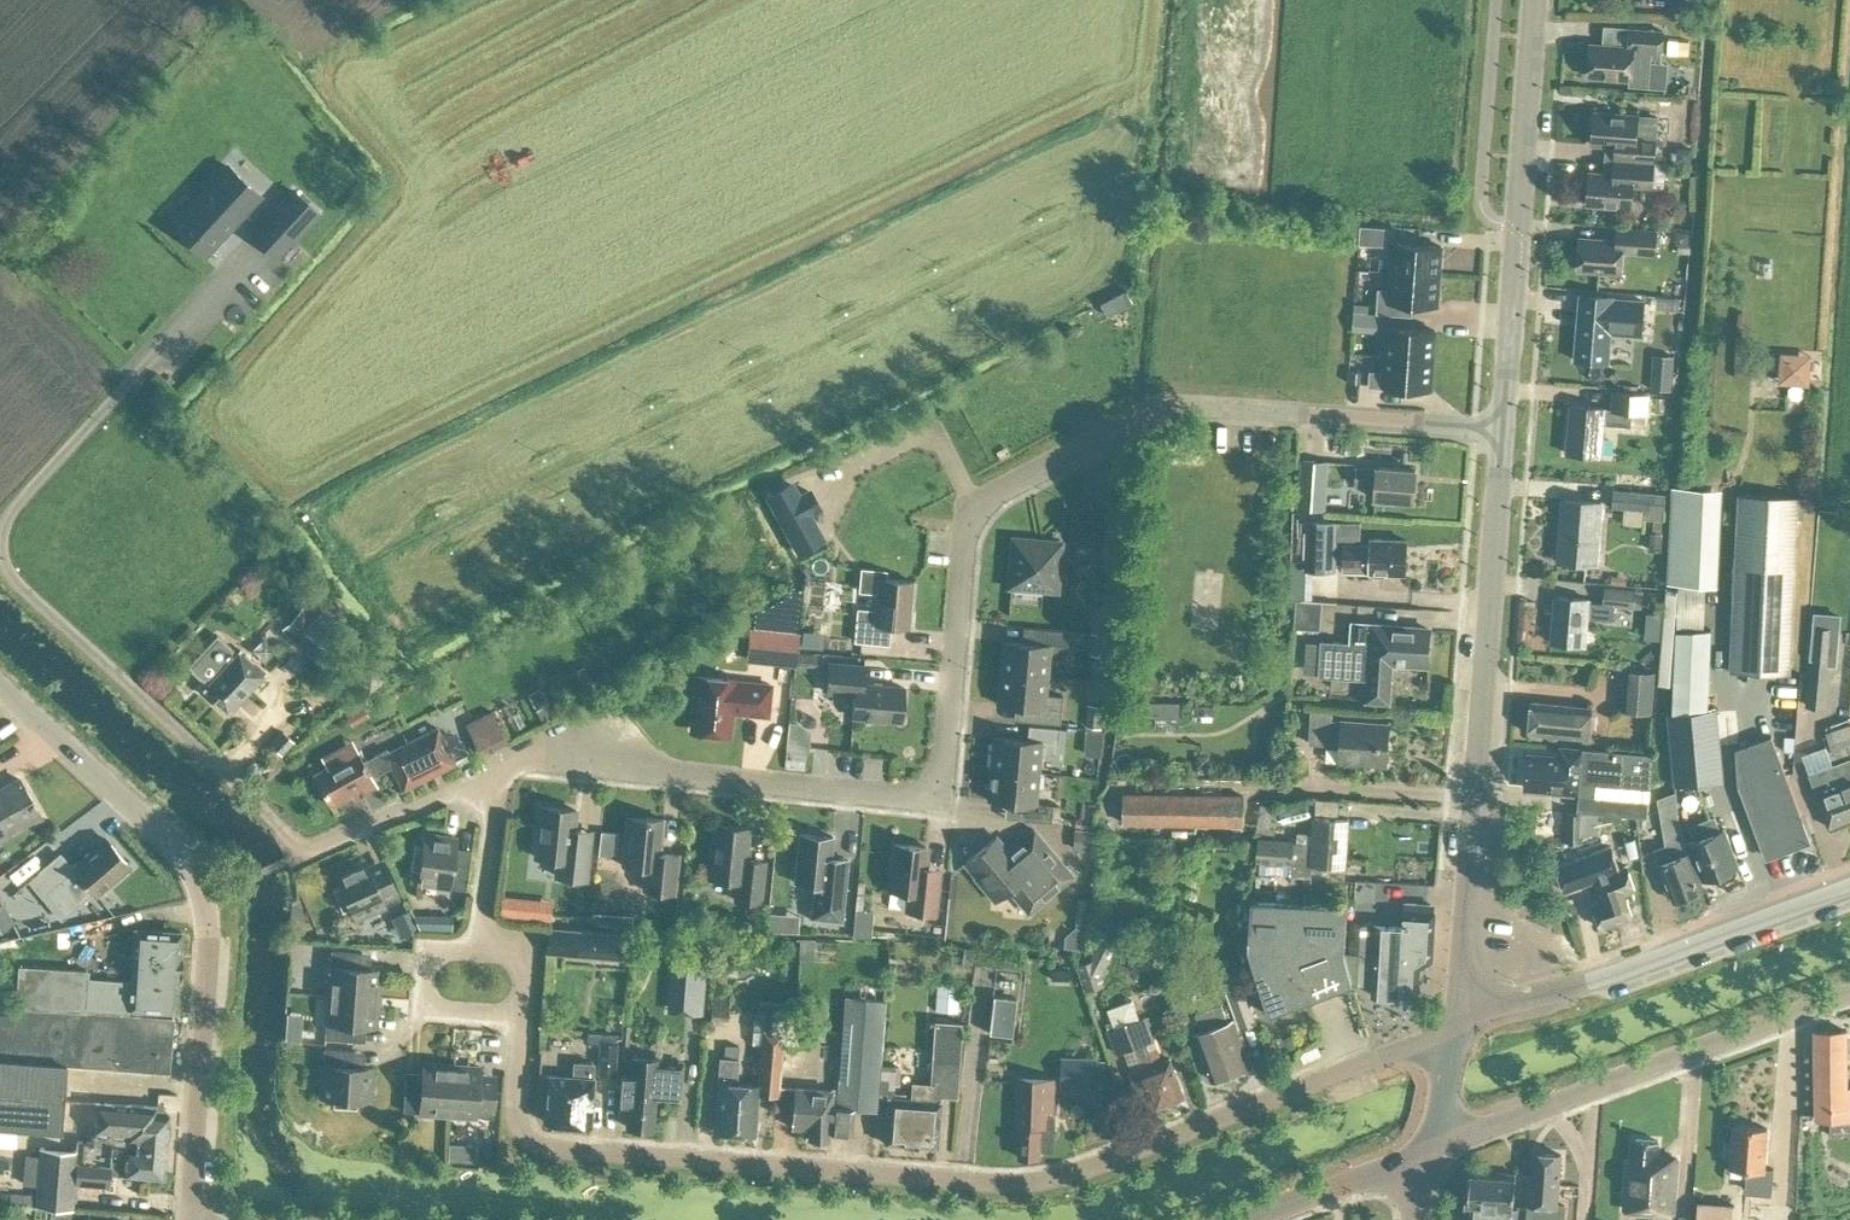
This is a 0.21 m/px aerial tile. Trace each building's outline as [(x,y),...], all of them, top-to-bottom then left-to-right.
[(1604,25),(1603,44),(1590,43),(1587,75),(1631,78),(1631,82),(1643,83),(1643,79),(1646,79),(1647,60),(1661,61),(1663,30),(1604,25)] [(1605,159),(1654,162),(1656,137),(1636,136),(1638,115),(1594,111),(1592,143),(1606,144),(1605,159)] [(1678,146),(1676,161),(1691,163),(1692,148),(1678,146)] [(1605,159),(1604,173),(1589,172),(1587,203),(1631,207),(1632,186),(1652,187),(1663,188),(1665,163),(1654,162),(1605,159)] [(227,165),(181,215),(181,216),(212,244),(212,245),(259,195),(227,165)] [(293,190),(268,217),(291,238),(316,211),(293,190)] [(1385,245),(1387,226),(1361,224),(1359,243),(1385,245)] [(1618,227),(1617,240),(1579,237),(1577,269),(1621,272),(1622,250),(1656,253),(1658,230),(1618,227)] [(1393,242),(1391,272),(1439,275),(1441,245),(1393,242)] [(1439,275),(1391,272),(1389,301),(1437,305),(1439,275)] [(1134,301),(1127,289),(1101,302),(1108,315),(1134,301)] [(1626,289),(1625,302),(1622,302),(1620,331),(1644,333),(1644,329),(1653,330),(1655,307),(1646,306),(1647,303),(1648,303),(1649,291),(1626,289)] [(1656,295),(1655,307),(1680,308),(1680,296),(1656,295)] [(1355,302),(1354,312),(1368,313),(1369,303),(1355,302)] [(1578,313),(1574,359),(1609,362),(1612,315),(1578,313)] [(1388,330),(1386,359),(1434,363),(1436,333),(1388,330)] [(1780,380),(1812,381),(1812,349),(1780,348),(1780,380)] [(1386,359),(1384,389),(1432,393),(1434,363),(1386,359)] [(1362,383),(1363,370),(1350,369),(1349,382),(1362,383)] [(1654,378),(1653,388),(1670,389),(1671,379),(1672,374),(1660,373),(1654,378)] [(1613,410),(1605,409),(1605,407),(1571,404),(1567,452),(1601,455),(1604,424),(1632,426),(1634,411),(1648,413),(1649,395),(1615,392),(1613,410)] [(1328,466),(1328,462),(1302,460),(1298,507),(1325,508),(1328,466)] [(1378,468),(1357,466),(1356,483),(1376,485),(1375,498),(1413,501),(1416,469),(1378,466),(1378,468)] [(810,487),(800,493),(792,479),(764,495),(797,555),(826,539),(812,514),(822,508),(810,487)] [(1666,494),(1614,490),(1613,506),(1643,508),(1643,518),(1664,520),(1666,494)] [(1738,493),(1730,671),(1790,674),(1799,496),(1738,493)] [(1601,502),(1563,498),(1558,561),(1596,564),(1601,502)] [(1072,519),(1071,532),(1069,552),(1103,555),(1106,522),(1072,519)] [(1360,539),(1361,521),(1307,519),(1305,569),(1336,570),(1337,538),(1360,539)] [(1650,531),(1648,549),(1663,550),(1664,532),(1650,531)] [(1008,586),(1056,589),(1059,541),(1011,538),(1008,586)] [(1369,563),(1369,572),(1406,573),(1407,539),(1370,538),(1370,546),(1345,545),(1344,562),(1369,563)] [(857,608),(854,640),(887,643),(889,624),(908,626),(912,580),(884,578),(885,570),(860,568),(858,590),(876,592),(874,610),(857,608)] [(1643,591),(1636,590),(1605,587),(1603,604),(1589,603),(1589,598),(1555,595),(1551,641),(1585,645),(1588,617),(1614,619),(1615,605),(1641,607),(1643,591)] [(1667,593),(1659,684),(1671,684),(1678,593),(1667,593)] [(324,595),(314,607),(307,601),(293,617),(303,627),(298,632),(309,642),(311,640),(319,648),(336,631),(331,626),(343,613),(324,595)] [(1322,626),(1323,598),(1298,597),(1297,625),(1322,626)] [(1109,631),(1111,608),(1095,606),(1093,630),(1109,631)] [(1412,665),(1412,662),(1428,663),(1431,629),(1415,628),(1415,625),(1351,621),(1350,642),(1321,640),(1319,675),(1363,677),(1361,700),(1390,702),(1393,664),(1412,665)] [(799,623),(798,632),(796,650),(817,652),(817,651),(813,650),(815,637),(819,638),(820,625),(799,623)] [(796,650),(798,632),(748,626),(745,660),(794,665),(795,665),(796,650)] [(1001,640),(998,671),(1046,675),(1048,657),(1065,659),(1067,630),(1034,627),(1032,642),(1001,640)] [(1707,709),(1711,629),(1677,630),(1673,712),(1668,713),(1675,785),(1723,781),(1716,709),(1707,709)] [(1093,632),(1090,654),(1107,655),(1109,634),(1093,632)] [(200,651),(220,670),(203,688),(229,712),(263,674),(238,651),(237,652),(217,633),(200,651)] [(265,657),(276,647),(265,634),(253,643),(265,657)] [(795,665),(794,665),(794,667),(815,669),(817,652),(796,650),(795,665)] [(1809,659),(1807,684),(1806,705),(1829,707),(1832,661),(1809,659)] [(370,660),(352,675),(367,693),(385,677),(370,660)] [(826,691),(853,693),(851,716),(900,720),(903,686),(862,683),(863,666),(828,662),(826,691)] [(572,684),(588,676),(582,665),(566,673),(572,684)] [(1652,710),(1655,670),(1626,668),(1624,708),(1652,710)] [(998,671),(995,702),(1029,706),(1028,720),(1059,723),(1061,695),(1045,693),(1046,675),(998,671)] [(691,728),(728,732),(730,711),(768,715),(771,684),(696,677),(691,728)] [(1180,717),(1180,701),(1131,701),(1131,717),(1180,717)] [(1532,701),(1529,732),(1590,737),(1592,706),(1532,701)] [(1103,727),(1105,704),(1088,703),(1086,726),(1103,727)] [(1311,709),(1309,737),(1309,742),(1327,744),(1325,760),(1338,761),(1338,764),(1359,766),(1359,763),(1388,765),(1392,721),(1342,716),(1342,719),(1331,718),(1332,711),(1311,709)] [(469,732),(496,719),(491,710),(465,723),(469,732)] [(1849,811),(1849,723),(1821,733),(1833,765),(1833,764),(1849,811)] [(1026,739),(992,736),(989,767),(1037,771),(1039,753),(1056,755),(1058,727),(1027,724),(1026,739)] [(291,739),(279,728),(266,743),(278,754),(291,739)] [(1087,728),(1084,754),(1102,756),(1104,730),(1087,728)] [(450,760),(452,759),(436,729),(389,753),(387,750),(363,762),(351,739),(320,755),(326,767),(314,774),(330,805),(351,794),(354,800),(377,788),(371,777),(392,766),(402,785),(426,773),(428,772),(448,762),(450,760)] [(1772,736),(1735,749),(1738,784),(1765,854),(1810,837),(1772,736)] [(1648,816),(1654,755),(1560,746),(1559,756),(1527,753),(1525,787),(1540,788),(1540,790),(1581,794),(1581,793),(1585,793),(1584,810),(1566,808),(1565,840),(1583,840),(1583,833),(1598,833),(1599,811),(1648,816)] [(1833,765),(1810,773),(1817,792),(1829,827),(1849,819),(1849,811),(1833,764),(1833,765)] [(1037,771),(989,767),(986,798),(1020,802),(1019,818),(1050,821),(1051,804),(1035,803),(1037,771)] [(40,816),(19,778),(0,789),(0,839),(40,816)] [(1665,846),(1659,848),(1654,850),(1658,864),(1656,864),(1663,882),(1666,880),(1674,900),(1704,889),(1690,852),(1688,853),(1683,840),(1685,839),(1680,825),(1678,819),(1675,791),(1657,797),(1665,846)] [(1124,792),(1124,822),(1243,824),(1244,795),(1124,792)] [(1265,801),(1262,821),(1277,823),(1280,803),(1265,801)] [(1280,808),(1283,822),(1312,814),(1309,801),(1280,808)] [(575,809),(541,805),(536,857),(558,859),(557,875),(587,877),(592,829),(573,827),(575,809)] [(626,816),(621,864),(647,867),(645,888),(674,891),(677,854),(659,852),(662,818),(644,816),(644,818),(626,816)] [(1291,862),(1291,874),(1311,875),(1311,863),(1345,865),(1348,819),(1314,817),(1313,842),(1259,839),(1258,860),(1291,862)] [(1733,877),(1736,872),(1736,867),(1728,844),(1731,843),(1725,828),(1719,831),(1714,817),(1690,826),(1695,840),(1691,841),(1705,879),(1719,873),(1723,878),(1728,879),(1733,877)] [(713,823),(707,877),(735,880),(734,898),(760,901),(765,861),(745,859),(749,827),(713,823)] [(1072,874),(1033,826),(1006,848),(995,836),(964,862),(975,875),(973,877),(993,900),(1006,889),(1026,912),(1072,874)] [(1073,827),(1071,849),(1090,850),(1092,829),(1073,827)] [(1187,829),(1173,829),(1173,839),(1188,839),(1187,829)] [(847,857),(830,855),(832,836),(798,832),(793,881),(814,883),(810,919),(841,922),(847,857)] [(456,837),(424,833),(422,845),(414,844),(410,868),(419,869),(417,882),(465,888),(470,857),(457,856),(454,852),(456,837)] [(1627,865),(1619,868),(1607,837),(1591,842),(1602,873),(1593,877),(1601,900),(1593,903),(1601,926),(1633,915),(1628,900),(1635,898),(1632,890),(1635,889),(1627,865)] [(95,891),(128,864),(107,839),(72,869),(58,851),(37,869),(56,892),(52,895),(66,911),(77,902),(75,899),(90,886),(95,891)] [(939,867),(924,864),(926,846),(893,842),(889,889),(907,891),(905,909),(934,912),(939,867)] [(364,860),(335,873),(340,884),(332,888),(342,910),(350,907),(355,918),(399,898),(381,857),(366,864),(364,860)] [(1343,872),(1341,904),(1252,898),(1249,947),(1269,1014),(1352,983),(1356,993),(1372,994),(1375,953),(1344,951),(1346,922),(1348,904),(1355,905),(1357,872),(1343,872)] [(501,895),(499,914),(550,920),(552,900),(501,895)] [(13,922),(0,899),(0,929),(13,922)] [(1433,916),(1435,916),(1436,902),(1407,900),(1406,914),(1433,916)] [(410,909),(395,915),(404,936),(418,929),(410,909)] [(451,929),(451,915),(413,914),(419,928),(451,929)] [(1346,922),(1344,951),(1375,953),(1372,994),(1417,997),(1419,967),(1432,959),(1435,916),(1433,916),(1406,914),(1405,926),(1346,922)] [(1087,948),(1088,927),(1076,926),(1066,935),(1065,946),(1087,948)] [(85,1009),(85,1011),(129,1014),(129,1008),(176,1011),(177,984),(178,984),(180,957),(179,957),(181,931),(134,928),(131,981),(87,978),(85,1009)] [(549,928),(547,954),(574,957),(574,952),(586,953),(588,931),(549,928)] [(1101,976),(1115,948),(1100,940),(1091,957),(1079,964),(1086,990),(1104,984),(1101,976)] [(362,951),(331,949),(327,993),(377,997),(379,969),(364,968),(361,964),(362,951)] [(700,1012),(705,959),(678,957),(676,984),(688,985),(686,1011),(700,1012)] [(85,1009),(87,978),(88,970),(18,965),(16,1004),(85,1009)] [(1071,969),(1052,969),(1052,981),(1071,981),(1071,969)] [(1225,988),(1234,1012),(1252,1005),(1243,982),(1225,988)] [(934,1010),(956,1011),(958,985),(936,983),(934,1010)] [(859,984),(858,998),(844,996),(837,1088),(831,1087),(831,1090),(795,1087),(792,1127),(808,1128),(807,1137),(828,1139),(829,1130),(851,1132),(853,1108),(875,1110),(876,1095),(879,1063),(884,1000),(883,1000),(884,986),(859,984)] [(377,997),(327,993),(324,1038),(355,1040),(356,1027),(360,1024),(375,1025),(377,997)] [(993,994),(988,1032),(1011,1034),(1015,997),(993,994)] [(1145,1015),(1140,1017),(1132,998),(1107,1007),(1115,1027),(1109,1029),(1117,1052),(1138,1045),(1145,1067),(1132,1072),(1137,1089),(1142,1087),(1150,1107),(1184,1094),(1171,1058),(1162,1061),(1145,1015)] [(750,1029),(762,1031),(782,1032),(782,1041),(803,1043),(807,1005),(755,1000),(754,1011),(751,1010),(750,1029)] [(1196,1012),(1203,1029),(1196,1032),(1212,1079),(1250,1065),(1233,1019),(1228,1020),(1222,1002),(1196,1012)] [(129,1014),(85,1011),(0,1005),(0,1126),(62,1130),(65,1087),(63,1087),(65,1064),(169,1072),(173,1017),(129,1014)] [(289,1020),(288,1039),(304,1039),(305,1021),(289,1020)] [(910,1097),(892,1096),(887,1096),(883,1142),(936,1146),(940,1095),(958,1096),(962,1023),(935,1022),(931,1083),(911,1082),(910,1097)] [(1848,1087),(1847,1029),(1815,1030),(1815,1084),(1816,1084),(1817,1118),(1849,1118),(1849,1087),(1848,1087)] [(724,1044),(723,1058),(719,1057),(713,1131),(754,1134),(757,1093),(777,1094),(782,1041),(782,1032),(762,1031),(757,1085),(736,1083),(739,1045),(724,1044)] [(600,1041),(598,1073),(614,1075),(617,1042),(600,1041)] [(355,1050),(324,1047),(320,1096),(333,1097),(332,1105),(356,1107),(357,1098),(370,1099),(372,1068),(357,1066),(354,1063),(355,1050)] [(1060,1086),(1096,1087),(1097,1057),(1062,1055),(1060,1086)] [(681,1063),(633,1060),(631,1075),(627,1126),(651,1128),(653,1095),(664,1096),(668,1099),(673,1099),(677,1096),(679,1092),(681,1063)] [(545,1121),(590,1124),(593,1078),(592,1077),(593,1062),(578,1061),(577,1077),(548,1075),(545,1121)] [(447,1114),(451,1064),(423,1062),(422,1077),(418,1080),(405,1079),(403,1111),(447,1114)] [(876,1095),(887,1096),(892,1096),(893,1083),(898,1084),(900,1064),(879,1063),(876,1095)] [(479,1066),(451,1064),(447,1114),(492,1117),(495,1073),(479,1072),(479,1066)] [(1053,1149),(1055,1116),(1053,1115),(1056,1077),(1017,1075),(1015,1125),(1020,1125),(1019,1156),(1041,1157),(1041,1149),(1053,1149)] [(94,1102),(91,1139),(166,1145),(168,1113),(155,1112),(155,1106),(128,1103),(128,1104),(94,1102)] [(1773,1167),(1765,1167),(1768,1127),(1734,1124),(1730,1167),(1746,1169),(1744,1191),(1771,1193),(1773,1167)] [(1625,1208),(1659,1211),(1673,1212),(1677,1158),(1657,1156),(1658,1140),(1634,1138),(1632,1162),(1629,1162),(1625,1208)] [(166,1145),(91,1139),(91,1141),(77,1140),(76,1150),(40,1147),(35,1205),(72,1208),(74,1183),(109,1186),(110,1173),(163,1177),(166,1145)] [(450,1153),(475,1155),(476,1142),(451,1140),(450,1153)] [(1528,1219),(1564,1219),(1565,1205),(1558,1204),(1562,1154),(1533,1151),(1528,1219)] [(1518,1206),(1514,1205),(1516,1173),(1491,1171),(1491,1174),(1476,1173),(1470,1178),(1469,1190),(1466,1190),(1465,1203),(1466,1203),(1465,1219),(1517,1219),(1518,1206)] [(1697,1219),(1733,1219),(1734,1204),(1698,1202),(1697,1219)]
